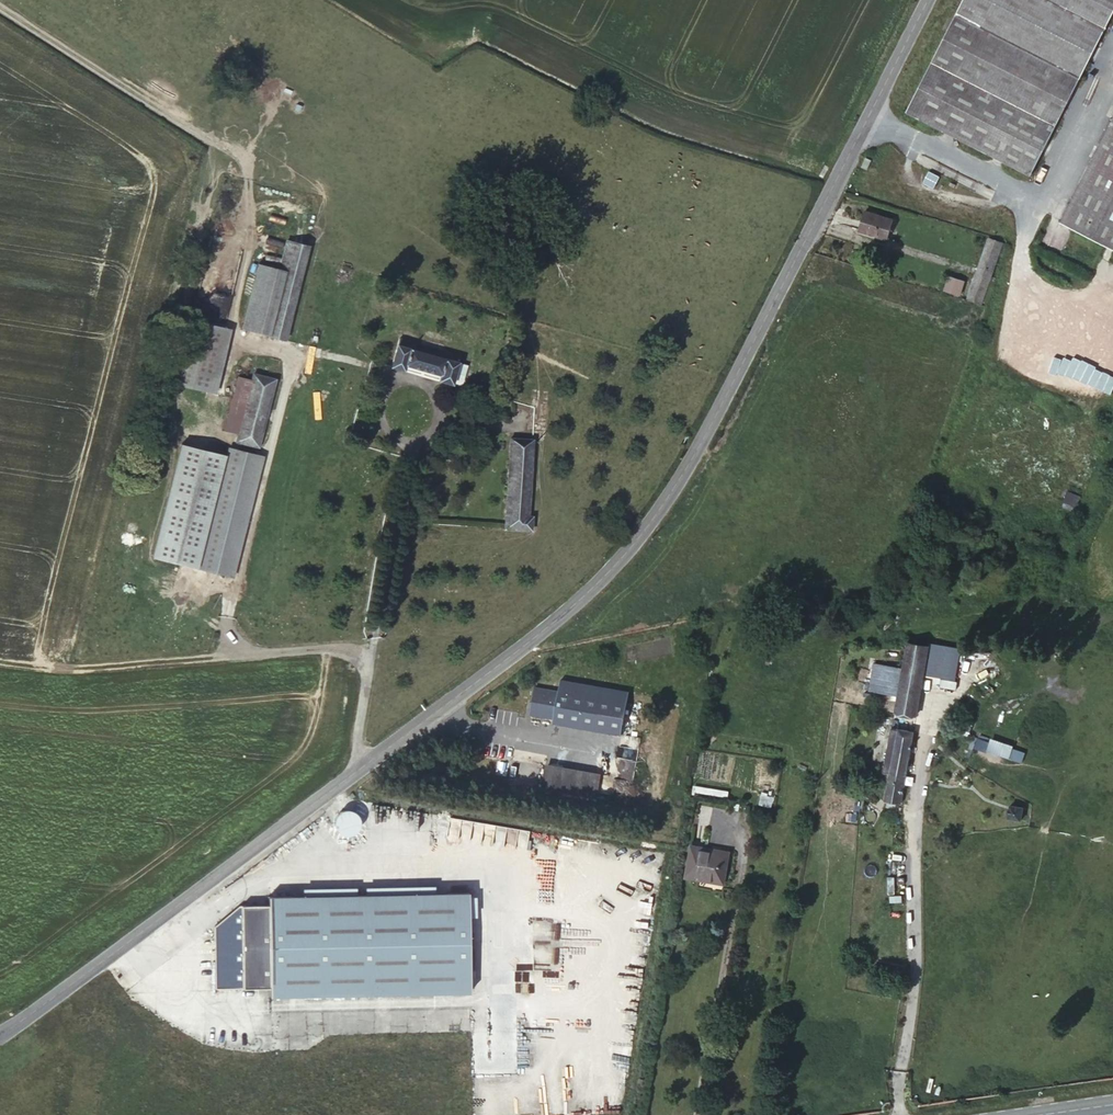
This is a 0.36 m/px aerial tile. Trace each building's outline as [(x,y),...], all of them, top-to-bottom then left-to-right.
[(1089,50),(992,0),(961,0),(955,10),(977,22),(1077,73),(1089,50)] [(1089,50),(1112,2),(1112,0),(992,0),(1089,50)] [(1027,172),(1077,73),(977,22),(955,10),(905,110),(1027,172)] [(1057,219),(1112,248),(1112,109),(1057,219)] [(862,212),(857,230),(884,239),(891,222),(862,212)] [(999,254),(1005,256),(1010,244),(989,237),(968,293),(983,299),(992,275),(999,254)] [(286,270),(270,335),(286,339),(309,246),(286,240),(279,269),(286,270)] [(286,270),(279,269),(259,263),(243,328),(270,335),(286,270)] [(989,301),(998,278),(992,275),(983,299),(989,301)] [(947,277),(944,293),(961,297),(965,281),(947,277)] [(218,397),(230,332),(204,327),(195,373),(183,371),(179,390),(218,397)] [(397,345),(458,363),(460,356),(399,338),(397,345)] [(452,384),(458,363),(397,345),(391,366),(404,369),(405,364),(441,375),(440,380),(452,384)] [(258,446),(275,379),(254,374),(252,379),(238,434),(237,441),(258,446)] [(238,434),(252,379),(237,376),(224,430),(238,434)] [(528,517),(533,440),(510,438),(505,529),(531,530),(532,517),(528,517)] [(225,456),(181,444),(153,556),(197,568),(225,456)] [(226,575),(257,454),(229,448),(199,568),(226,575)] [(226,575),(234,577),(264,456),(257,454),(226,575)] [(1077,509),(1081,498),(1067,493),(1063,504),(1077,509)] [(959,646),(906,640),(901,666),(873,661),(868,691),(895,697),(894,711),(918,717),(926,674),(952,679),(959,646)] [(555,712),(619,727),(629,685),(566,669),(563,681),(556,707),(555,712)] [(556,707),(563,681),(539,675),(532,701),(556,707)] [(878,798),(900,805),(914,732),(892,729),(878,798)] [(992,740),(990,744),(973,738),(970,747),(1021,767),(1026,754),(992,740)] [(540,776),(589,788),(595,767),(545,755),(540,776)] [(615,780),(634,781),(636,761),(617,759),(615,780)] [(1025,807),(1012,805),(1009,818),(1022,821),(1025,807)] [(729,847),(687,839),(679,877),(722,885),(729,847)] [(232,875),(229,957),(256,958),(255,966),(455,974),(459,875),(259,867),(259,876),(232,875)] [(492,945),(472,944),(471,955),(491,955),(492,945)] [(491,955),(471,955),(471,968),(498,969),(499,956),(491,955)] [(491,975),(491,987),(505,987),(505,975),(491,975)]
